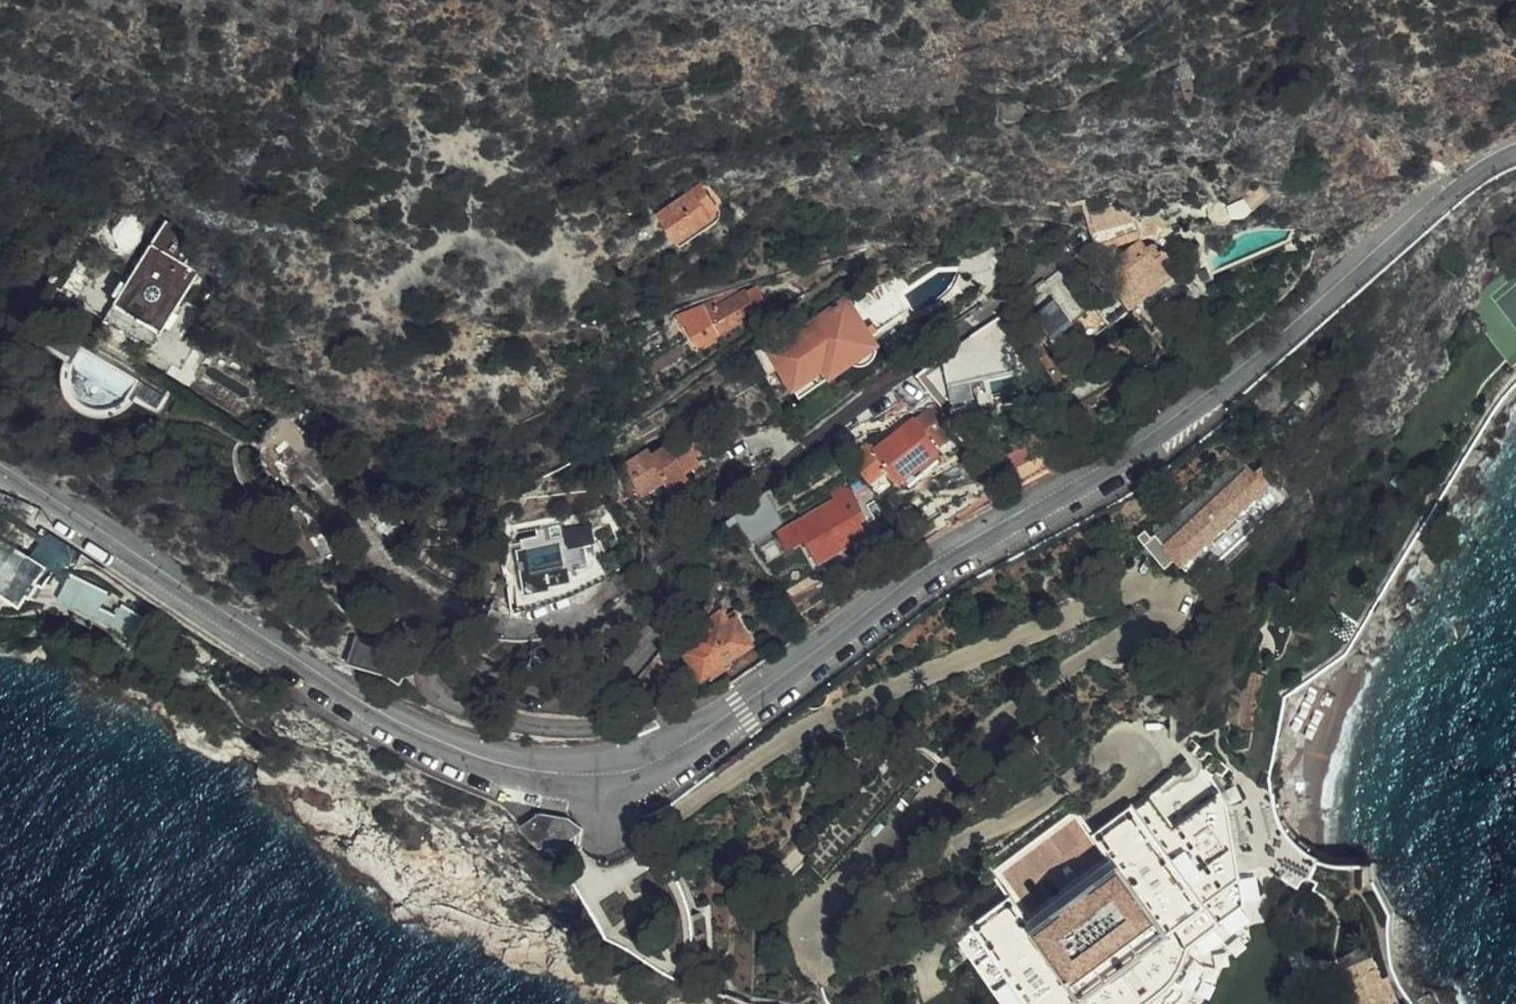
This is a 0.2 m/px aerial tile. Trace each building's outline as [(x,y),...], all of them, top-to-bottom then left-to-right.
[(709,211),(718,204),(711,194),(706,198),(707,200),(703,203),(691,189),(657,215),(678,242),(713,217),(709,211)] [(1136,219),(1092,232),(1094,245),(1095,244),(1097,247),(1100,249),(1103,250),(1142,235),(1136,219)] [(168,223),(116,301),(162,330),(198,272),(186,263),(198,243),(168,223)] [(1128,260),(1109,274),(1128,300),(1133,306),(1183,271),(1190,264),(1184,258),(1193,242),(1182,239),(1165,252),(1161,246),(1157,244),(1155,244),(1150,246),(1147,242),(1141,246),(1138,243),(1124,253),(1128,260)] [(1094,299),(1050,333),(1056,342),(1099,311),(1111,325),(1133,310),(1101,269),(1088,279),(1094,287),(1090,291),(1094,299)] [(1028,304),(1033,311),(1078,276),(1073,270),(1028,304)] [(1033,311),(1050,333),(1094,299),(1090,291),(1094,287),(1088,279),(1088,278),(1082,281),(1078,276),(1033,311)] [(747,291),(757,305),(769,298),(760,284),(747,291)] [(738,288),(714,296),(721,305),(742,294),(738,288)] [(742,294),(721,305),(718,307),(713,301),(679,314),(697,344),(742,320),(739,315),(757,305),(747,291),(742,294)] [(778,365),(792,386),(823,364),(829,374),(850,360),(843,350),(869,332),(876,328),(871,321),(865,326),(845,296),(798,329),(792,320),(761,340),(769,351),(757,359),(767,373),(778,365)] [(162,330),(116,301),(104,319),(150,349),(162,330)] [(1003,312),(937,359),(945,369),(931,379),(950,404),(978,398),(974,377),(1012,370),(1008,349),(1028,344),(1003,312)] [(43,346),(66,360),(71,362),(80,348),(87,337),(59,320),(43,346)] [(869,332),(843,350),(850,360),(876,341),(869,332)] [(87,337),(80,348),(136,384),(143,372),(87,337)] [(1071,373),(1050,345),(1039,353),(1061,381),(1071,373)] [(823,364),(792,386),(799,395),(829,374),(823,364)] [(128,396),(132,399),(154,413),(169,389),(143,372),(136,384),(128,396)] [(916,376),(895,391),(909,409),(930,393),(916,376)] [(883,464),(894,478),(937,447),(936,445),(953,433),(933,406),(922,412),(915,417),(913,417),(871,448),(883,464)] [(1000,447),(1018,479),(1066,456),(1048,423),(1000,447)] [(683,441),(679,435),(663,447),(662,446),(648,456),(648,457),(626,473),(649,507),(653,511),(656,510),(692,487),(687,481),(714,461),(716,457),(715,453),(700,430),(683,441)] [(871,448),(866,440),(849,453),(866,476),(883,464),(871,448)] [(1283,476),(1266,456),(1253,467),(1248,462),(1223,485),(1215,477),(1209,484),(1216,492),(1165,540),(1176,553),(1189,565),(1261,497),(1269,504),(1281,494),(1273,485),(1283,476)] [(341,496),(319,473),(299,494),(322,516),(341,496)] [(1216,492),(1209,484),(1157,532),(1165,540),(1216,492)] [(844,545),(860,535),(864,532),(861,525),(875,516),(868,504),(861,508),(851,491),(797,524),(817,561),(844,545)] [(756,499),(736,515),(754,540),(775,527),(756,499)] [(1166,563),(1176,553),(1165,540),(1157,532),(1154,530),(1144,540),(1166,563)] [(541,538),(540,532),(519,537),(521,545),(514,546),(524,592),(549,587),(549,580),(569,576),(568,564),(587,560),(585,538),(563,542),(561,533),(541,538)] [(56,565),(0,534),(0,596),(10,602),(21,584),(33,591),(37,584),(41,586),(47,574),(49,575),(56,565)] [(865,544),(860,535),(844,545),(850,553),(865,544)] [(58,566),(56,565),(49,575),(52,576),(58,566)] [(66,592),(103,611),(107,604),(106,603),(113,590),(78,571),(78,572),(71,568),(66,578),(72,581),(66,592)] [(4,613),(10,602),(0,596),(0,610),(4,613)] [(140,630),(147,629),(152,621),(156,624),(159,617),(128,601),(122,612),(119,617),(140,630)] [(107,604),(103,611),(100,616),(118,624),(131,640),(138,643),(147,629),(140,630),(119,617),(122,612),(107,604)] [(726,615),(722,610),(681,639),(690,650),(685,654),(702,677),(755,641),(732,611),(726,615)] [(403,679),(414,655),(419,645),(398,637),(358,628),(352,655),(358,658),(369,666),(380,669),(403,679)] [(350,661),(369,666),(358,658),(352,655),(350,661)] [(1271,798),(1270,789),(1249,792),(1253,825),(1270,867),(1291,877),(1295,870),(1309,878),(1312,873),(1315,873),(1320,875),(1329,856),(1316,853),(1310,850),(1297,842),(1290,835),(1280,822),(1271,798)] [(1248,903),(1232,803),(1224,791),(1181,824),(1153,791),(1136,805),(1133,802),(1095,831),(1112,856),(1118,864),(1035,928),(1028,918),(1011,894),(972,923),(974,925),(957,938),(1005,1003),(1164,1003),(1172,998),(1170,995),(1186,984),(1180,981),(1186,975),(1193,962),(1195,955),(1194,943),(1248,903)] [(542,840),(563,841),(585,827),(572,812),(542,809),(524,822),(542,840)] [(1118,864),(1112,856),(1028,918),(1035,928),(1118,864)] [(619,910),(611,897),(599,903),(608,917),(619,910)] [(1348,969),(1362,1003),(1396,1003),(1377,957),(1348,969)]
